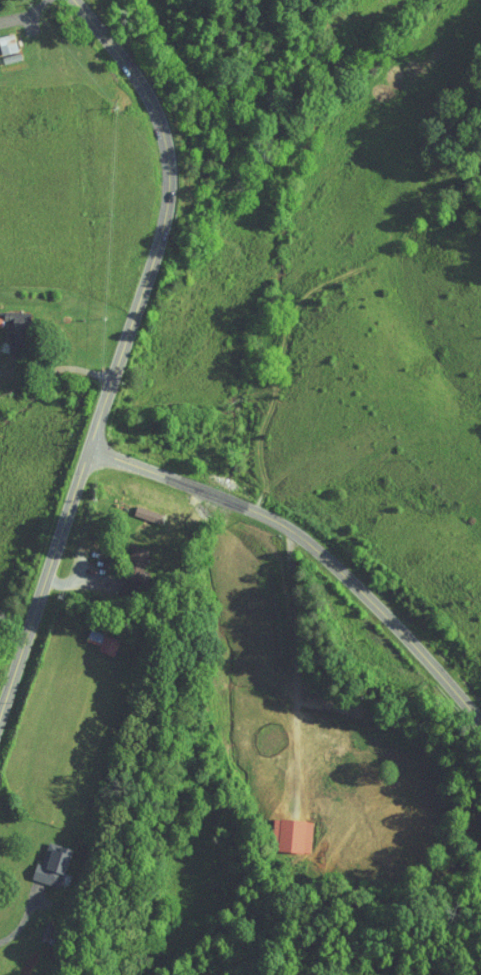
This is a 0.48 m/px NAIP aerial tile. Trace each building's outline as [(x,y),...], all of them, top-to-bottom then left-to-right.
[(125,566),(133,544),(117,539),(109,561),(125,566)] [(70,634),(84,639),(82,645),(98,650),(103,633),(73,623),(70,634)] [(298,846),(299,814),(261,813),(260,845),(298,846)] [(16,872),(45,881),(56,846),(34,838),(28,859),(21,857),(16,872)]
